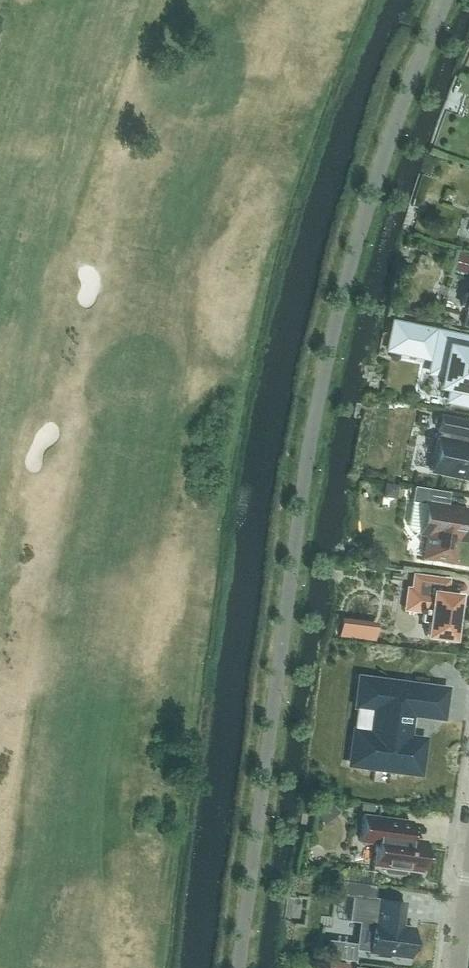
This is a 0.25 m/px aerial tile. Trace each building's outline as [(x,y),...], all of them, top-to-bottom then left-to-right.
[(460,305),(465,307),(464,309),(466,309),(462,325),(468,327),(468,292),(468,293),(464,291),(460,305)] [(438,333),(430,370),(442,372),(440,384),(451,386),(449,398),(468,402),(468,339),(438,333)] [(468,427),(468,421),(439,415),(436,429),(438,430),(437,437),(436,437),(429,469),(468,478),(468,444),(463,443),(465,435),(467,436),(468,427)] [(410,500),(406,524),(410,529),(418,531),(418,532),(426,533),(423,556),(450,560),(454,538),(462,539),(467,509),(446,506),(448,491),(412,485),(410,500)] [(444,593),(445,579),(413,574),(411,588),(407,588),(404,607),(418,609),(418,612),(420,612),(419,620),(426,621),(425,634),(450,638),(453,609),(458,609),(460,595),(444,593)] [(439,715),(443,689),(359,678),(356,703),(373,706),(369,738),(363,737),(352,746),(350,762),(365,764),(369,766),(373,768),(378,768),(382,768),(387,767),(414,770),(417,768),(418,757),(416,754),(411,754),(413,739),(405,737),(409,711),(439,715)] [(398,836),(400,819),(362,814),(358,840),(372,842),(374,846),(372,865),(383,866),(383,869),(384,871),(401,874),(403,872),(404,869),(419,871),(423,839),(398,836)] [(342,880),(341,894),(351,895),(372,898),(374,884),(342,880)] [(351,895),(348,919),(358,920),(355,948),(368,950),(368,952),(376,953),(375,956),(387,958),(387,955),(407,957),(409,943),(411,942),(412,934),(411,932),(411,927),(400,925),(402,910),(403,902),(376,899),(372,898),(351,895)]
